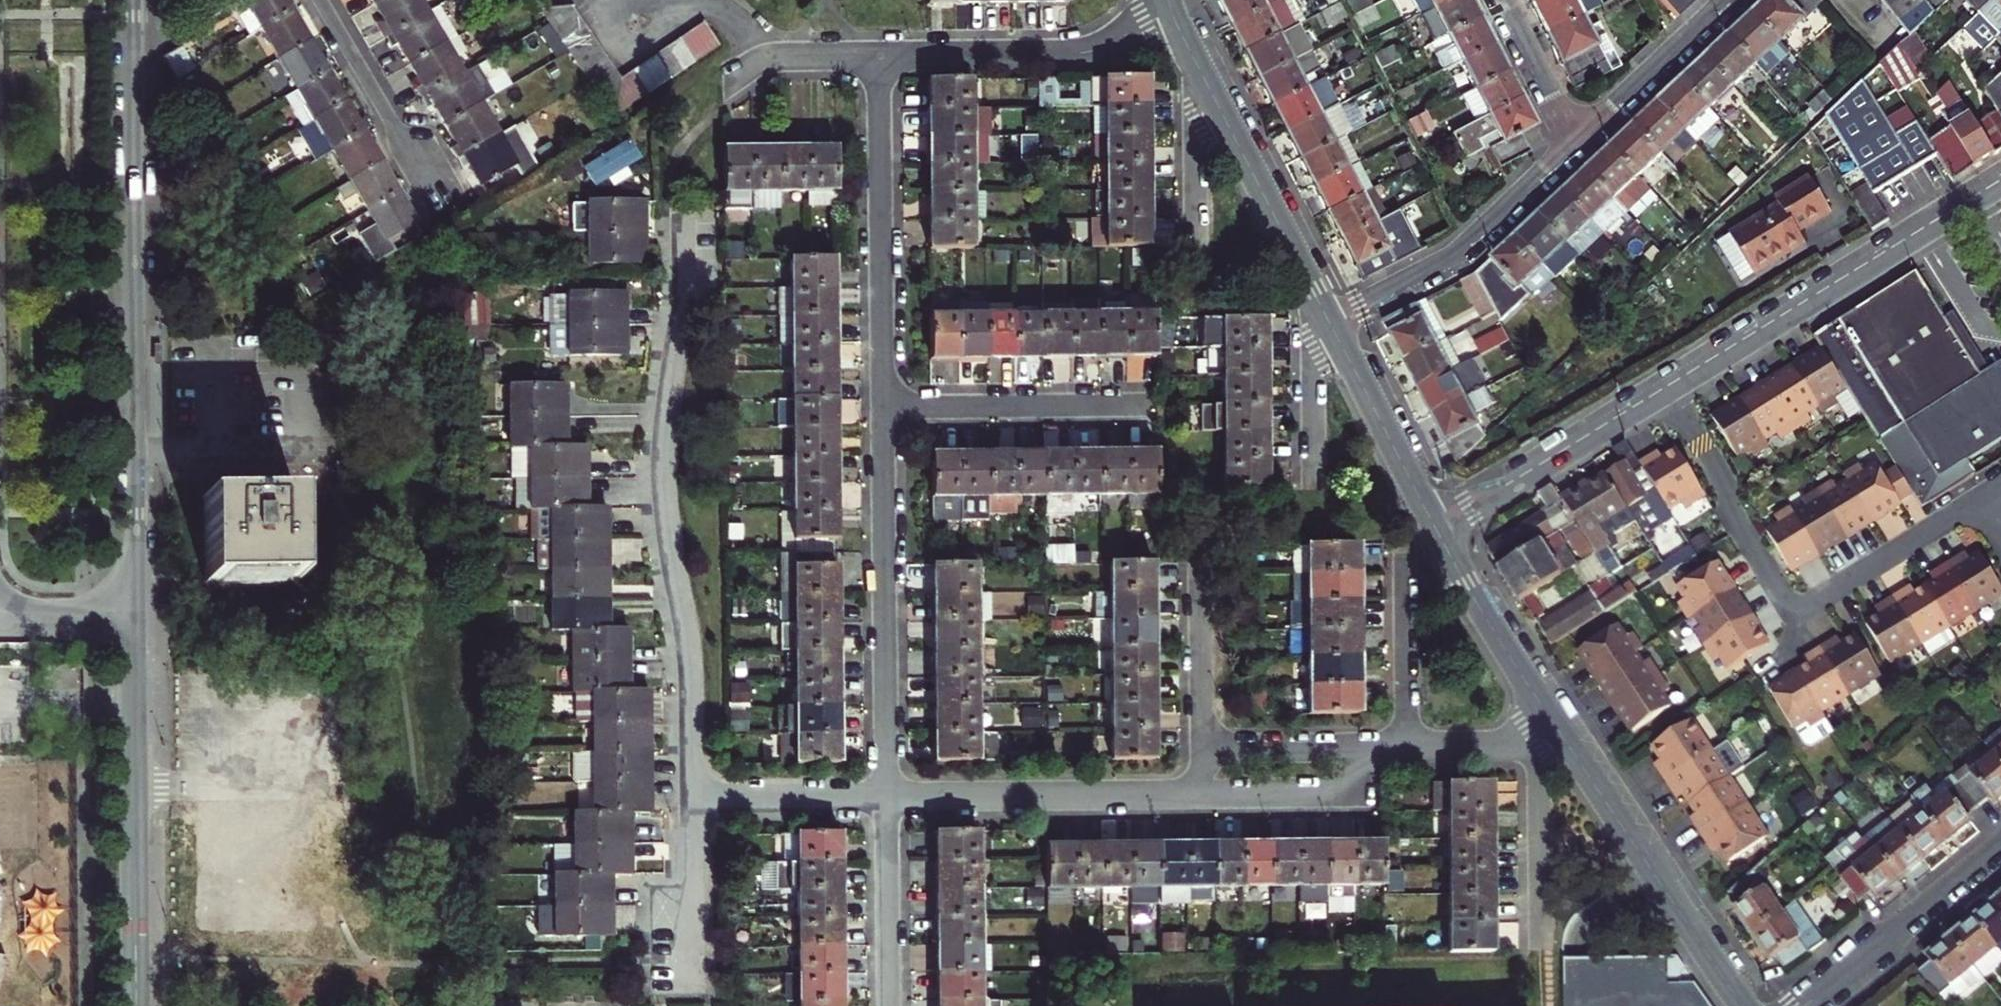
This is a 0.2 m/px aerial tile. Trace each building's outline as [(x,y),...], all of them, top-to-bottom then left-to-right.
[(248,2),(247,0),(244,0),(236,6),(256,39),(266,33),(302,12),(297,1),(291,5),(288,0),(251,0),(248,2)] [(393,40),(431,18),(421,0),(391,0),(379,7),(388,22),(391,27),(384,31),(393,40)] [(960,8),(960,0),(931,0),(931,8),(960,8)] [(1277,5),(1280,3),(1279,0),(1224,0),(1220,2),(1233,28),(1277,5)] [(1325,16),(1341,7),(1338,0),(1320,0),(1317,1),(1325,16)] [(1350,5),(1356,18),(1374,8),(1370,0),(1359,0),(1350,5)] [(1421,20),(1459,0),(1410,0),(1421,20)] [(1434,46),(1484,21),(1473,0),(1459,0),(1421,20),(1434,46)] [(1533,8),(1549,0),(1529,0),(1533,8)] [(1533,8),(1548,37),(1584,18),(1603,9),(1598,0),(1549,0),(1533,8)] [(1679,20),(1701,0),(1658,0),(1679,20)] [(1784,46),(1827,6),(1822,0),(1774,0),(1757,16),(1784,46)] [(1883,2),(1893,15),(1909,0),(1885,0),(1883,2)] [(1893,15),(1904,28),(1930,4),(1926,0),(1909,0),(1893,15)] [(1948,5),(1955,14),(1971,0),(1953,0),(1948,5)] [(1987,12),(1966,32),(1985,54),(2000,39),(2000,0),(1999,0),(1987,12)] [(1987,12),(1999,0),(1977,0),(1987,12)] [(1930,4),(1904,28),(1912,39),(1918,33),(1938,14),(1930,4)] [(1233,28),(1247,55),(1291,33),(1277,5),(1233,28)] [(1341,7),(1325,16),(1331,29),(1348,20),(1341,7)] [(1374,8),(1356,18),(1363,31),(1381,23),(1374,8)] [(415,67),(461,40),(443,11),(431,18),(393,40),(396,52),(404,48),(415,67)] [(302,12),(266,33),(284,64),(314,46),(302,25),(310,20),(302,12)] [(581,14),(547,13),(562,37),(586,22),(581,14)] [(1784,46),(1757,16),(1733,39),(1761,68),(1784,46)] [(1591,32),(1584,18),(1548,37),(1576,93),(1623,68),(1602,27),(1591,32)] [(1484,21),(1434,46),(1447,73),(1464,65),(1497,48),(1484,21)] [(381,26),(384,31),(391,27),(388,22),(381,26)] [(562,37),(569,49),(593,34),(586,22),(562,37)] [(697,35),(712,60),(722,53),(707,29),(697,35)] [(1291,33),(1247,55),(1260,81),(1311,55),(1298,29),(1291,33)] [(1988,94),(1971,67),(1985,54),(1966,32),(1935,61),(1920,76),(1923,82),(1936,103),(1943,96),(1943,95),(1953,83),(1998,157),(2000,155),(2000,115),(1988,94)] [(1935,61),(1918,33),(1912,39),(1902,48),(1920,76),(1935,61)] [(593,34),(569,49),(577,61),(601,46),(593,34)] [(685,43),(700,67),(712,60),(697,35),(685,43)] [(1761,68),(1733,39),(1709,61),(1737,90),(1761,68)] [(417,91),(427,100),(467,78),(458,62),(469,55),(461,40),(415,67),(423,82),(426,86),(417,91)] [(689,75),(700,67),(685,43),(674,50),(689,75)] [(314,46),(284,64),(302,94),(336,74),(332,63),(326,66),(314,46)] [(601,46),(577,61),(584,72),(608,57),(601,46)] [(1497,48),(1464,65),(1478,91),(1511,74),(1497,48)] [(1902,48),(1883,67),(1902,96),(1923,82),(1920,76),(1902,48)] [(663,57),(678,81),(689,75),(674,50),(663,57)] [(186,51),(167,61),(180,84),(199,73),(186,51)] [(1396,51),(1378,59),(1384,72),(1402,63),(1396,51)] [(1260,81),(1274,108),(1317,86),(1313,77),(1321,73),(1311,55),(1260,81)] [(584,72),(592,84),(615,69),(608,57),(584,72)] [(652,64),(667,89),(678,81),(663,57),(652,64)] [(450,128),(484,108),(514,91),(497,60),(467,78),(427,100),(430,111),(438,107),(450,128)] [(1709,61),(1686,83),(1713,112),(1737,90),(1709,61)] [(640,72),(655,96),(667,89),(652,64),(640,72)] [(1941,159),(1932,144),(1902,96),(1883,67),(1882,68),(1829,118),(1871,188),(1877,199),(1941,159)] [(592,84),(615,122),(623,82),(615,69),(592,84)] [(623,82),(615,122),(655,96),(640,72),(623,82)] [(336,74),(302,94),(320,125),(351,107),(338,86),(345,82),(336,74)] [(1511,74),(1478,91),(1465,98),(1478,125),(1525,101),(1511,74)] [(1988,94),(2000,115),(2000,81),(1988,94)] [(415,87),(417,91),(426,86),(423,82),(415,87)] [(1317,86),(1274,108),(1287,134),(1339,108),(1326,82),(1317,86)] [(1686,83),(1662,105),(1689,135),(1700,146),(1724,124),(1713,112),(1686,83)] [(1954,131),(1932,144),(1941,159),(1957,183),(1998,157),(1953,83),(1943,95),(1943,96),(1953,111),(1944,116),(1954,131)] [(1097,115),(1111,114),(1150,114),(1150,86),(1098,87),(1097,115)] [(1064,115),(1064,87),(1043,87),(1044,115),(1064,115)] [(932,89),(932,115),(974,115),(974,88),(932,89)] [(1812,109),(1820,118),(1837,103),(1828,94),(1812,109)] [(1539,129),(1525,101),(1478,125),(1455,138),(1469,165),(1491,152),(1501,171),(1532,155),(1523,137),(1539,129)] [(1662,105),(1638,127),(1666,157),(1689,135),(1662,105)] [(351,107),(320,125),(302,135),(319,166),(338,155),(373,135),(370,124),(363,128),(351,107)] [(502,139),(484,108),(450,128),(463,150),(455,154),(463,162),(502,139)] [(1287,134),(1302,162),(1347,139),(1353,136),(1339,108),(1287,134)] [(1111,142),(1111,114),(1097,115),(1099,142),(1111,142)] [(1150,114),(1111,114),(1111,142),(1151,142),(1150,114)] [(974,115),(932,115),(932,143),(974,143),(990,143),(993,143),(993,115),(974,115)] [(1429,116),(1411,125),(1418,138),(1436,130),(1429,116)] [(1638,127),(1615,149),(1643,179),(1666,157),(1638,127)] [(502,139),(520,170),(538,160),(520,129),(502,139)] [(373,135),(338,155),(356,185),(385,168),(374,148),(381,144),(373,135)] [(502,139),(463,162),(467,176),(475,171),(486,189),(520,170),(502,139)] [(1302,162),(1315,188),(1348,171),(1360,165),(1347,139),(1302,162)] [(647,158),(636,140),(594,166),(605,183),(617,176),(622,185),(640,174),(635,165),(647,158)] [(1044,142),(1032,142),(1032,167),(1044,167),(1044,142)] [(1152,169),(1151,142),(1111,142),(1099,142),(1100,170),(1112,170),(1152,169)] [(974,171),(974,143),(932,143),(932,171),(974,171)] [(990,143),(974,143),(974,171),(990,171),(990,143)] [(1643,179),(1615,149),(1591,172),(1632,215),(1656,194),(1643,179)] [(815,202),(814,157),(785,158),(786,202),(815,202)] [(840,157),(814,157),(815,202),(815,214),(841,214),(840,157)] [(758,158),(730,158),(731,221),(759,220),(759,218),(758,158)] [(786,217),(786,202),(785,158),(758,158),(759,218),(786,217)] [(1360,165),(1348,171),(1362,198),(1375,192),(1361,164),(1360,165)] [(356,185),(373,215),(408,195),(403,184),(396,187),(385,168),(356,185)] [(1112,170),(1112,195),(1150,195),(1152,193),(1152,169),(1112,170)] [(1739,183),(1745,189),(1759,176),(1754,170),(1739,183)] [(974,171),(932,171),(933,196),(974,196),(974,171)] [(1348,171),(1315,188),(1329,215),(1362,198),(1348,171)] [(1632,215),(1591,172),(1566,195),(1608,238),(1628,219),(1634,225),(1638,222),(1632,215)] [(1737,236),(1761,275),(1812,244),(1805,233),(1838,212),(1817,178),(1783,199),(1787,205),(1737,236)] [(1892,224),(1877,199),(1871,188),(1853,199),(1874,235),(1892,224)] [(1362,198),(1329,215),(1342,241),(1389,218),(1375,192),(1362,198)] [(1123,217),(1153,217),(1152,193),(1150,195),(1123,217)] [(408,195),(373,215),(391,246),(421,229),(408,208),(415,204),(408,195)] [(1150,195),(1112,195),(1113,223),(1116,223),(1123,217),(1150,195)] [(1608,238),(1566,195),(1543,216),(1571,245),(1582,257),(1585,260),(1608,238)] [(974,196),(933,196),(933,224),(975,224),(974,196)] [(583,232),(599,232),(656,231),(655,201),(598,201),(598,203),(583,203),(583,232)] [(1543,216),(1519,239),(1547,268),(1571,245),(1543,216)] [(1153,246),(1153,217),(1123,217),(1116,223),(1113,225),(1114,247),(1132,247),(1153,246)] [(1389,218),(1342,241),(1364,284),(1411,259),(1389,218)] [(933,253),(963,252),(975,252),(975,224),(933,224),(933,253)] [(599,232),(599,262),(656,263),(656,231),(599,232)] [(1536,300),(1558,280),(1547,268),(1519,239),(1478,277),(1499,316),(1503,324),(1532,297),(1536,300)] [(1547,268),(1558,280),(1582,257),(1571,245),(1547,268)] [(797,266),(798,296),(841,295),(841,265),(816,266),(797,266)] [(1499,316),(1478,277),(1463,285),(1483,324),(1499,316)] [(1946,322),(1917,277),(1869,308),(1933,413),(1983,381),(1982,379),(1972,364),(1957,340),(1946,322)] [(784,296),(784,325),(842,324),(841,295),(798,296),(784,296)] [(582,326),(641,326),(640,296),(581,296),(582,326)] [(1077,313),(1103,313),(1103,301),(1103,298),(1077,298),(1077,313)] [(1129,301),(1103,301),(1103,313),(1114,313),(1114,303),(1129,303),(1129,313),(1132,313),(1132,298),(1129,298),(1129,301)] [(963,304),(963,358),(991,358),(991,314),(991,303),(963,304)] [(1132,357),(1132,313),(1129,313),(1129,303),(1114,303),(1114,313),(1103,313),(1102,357),(1132,357)] [(934,304),(935,358),(963,358),(963,304),(934,304)] [(1419,308),(1386,326),(1406,363),(1439,346),(1419,308)] [(1933,413),(1869,308),(1864,311),(1843,324),(1907,429),(1933,413)] [(1603,311),(1595,318),(1601,325),(1609,317),(1603,311)] [(1159,312),(1132,313),(1132,357),(1159,357),(1159,348),(1159,320),(1159,312)] [(1077,358),(1077,313),(1048,314),(1048,358),(1077,358)] [(1102,357),(1103,313),(1077,313),(1077,358),(1102,357)] [(991,314),(991,358),(1019,358),(1019,314),(991,314)] [(1048,314),(1019,314),(1019,358),(1048,358),(1048,314)] [(1954,317),(1946,322),(1957,340),(1972,364),(1982,379),(1990,373),(1954,317)] [(1205,348),(1209,348),(1269,347),(1268,319),(1205,319),(1205,348)] [(1172,320),(1161,320),(1161,348),(1173,348),(1172,320)] [(842,324),(784,325),(785,352),(798,352),(842,352),(842,324)] [(1907,429),(1843,324),(1817,340),(1825,352),(1849,391),(1882,445),(1907,429)] [(582,326),(583,356),(641,356),(641,326),(582,326)] [(1475,344),(1482,358),(1500,348),(1502,348),(1495,334),(1475,344)] [(1439,346),(1406,363),(1420,390),(1453,373),(1463,368),(1449,341),(1439,346)] [(1512,342),(1502,348),(1500,348),(1508,364),(1520,357),(1512,342)] [(1269,347),(1209,348),(1209,376),(1226,376),(1269,376),(1269,347)] [(798,352),(799,379),(842,379),(842,352),(798,352)] [(1825,352),(1797,370),(1821,408),(1826,416),(1842,407),(1836,399),(1849,391),(1825,352)] [(1983,381),(1933,413),(1907,429),(1882,445),(1897,469),(1914,495),(1923,510),(1977,477),(1969,463),(2000,444),(2000,367),(1990,373),(1982,379),(1983,381)] [(1821,408),(1797,370),(1770,386),(1799,433),(1813,424),(1809,416),(1821,408)] [(1453,373),(1420,390),(1434,417),(1480,393),(1471,376),(1458,383),(1453,373)] [(1269,376),(1226,376),(1227,403),(1269,403),(1269,376)] [(842,379),(799,379),(799,408),(842,407),(842,379)] [(1743,403),(1767,441),(1780,434),(1785,442),(1799,433),(1770,386),(1743,403)] [(516,420),(574,420),(573,389),(516,389),(516,420)] [(1480,393),(1434,417),(1459,464),(1487,438),(1475,416),(1496,406),(1487,389),(1480,393)] [(1269,403),(1227,403),(1204,403),(1204,432),(1227,432),(1270,432),(1269,403)] [(1743,403),(1715,420),(1739,459),(1752,451),(1757,459),(1772,450),(1767,441),(1743,403)] [(799,408),(799,435),(843,435),(842,407),(799,408)] [(574,452),(574,420),(516,420),(516,452),(535,452),(574,452)] [(1270,432),(1227,432),(1227,458),(1270,458),(1270,432)] [(799,435),(800,463),(843,462),(843,435),(799,435)] [(1614,451),(1621,462),(1635,453),(1628,442),(1614,451)] [(1659,493),(1669,511),(1682,503),(1687,511),(1707,499),(1679,451),(1664,460),(1659,464),(1654,456),(1641,464),(1647,474),(1659,493)] [(594,452),(574,452),(535,452),(536,483),(594,482),(594,452)] [(1625,468),(1609,477),(1639,525),(1651,545),(1658,541),(1655,535),(1663,529),(1676,522),(1669,511),(1659,493),(1647,474),(1641,464),(1635,453),(1621,462),(1625,468)] [(1660,453),(1654,456),(1659,464),(1664,460),(1660,453)] [(1103,454),(1075,455),(1076,498),(1103,498),(1103,454)] [(1131,454),(1103,454),(1103,498),(1131,497),(1131,454)] [(1159,454),(1131,454),(1131,497),(1131,511),(1160,511),(1159,454)] [(1018,455),(991,456),(992,514),(1019,513),(1019,499),(1018,455)] [(1049,498),(1048,455),(1018,455),(1019,499),(1049,498)] [(1076,498),(1075,455),(1048,455),(1049,498),(1076,498)] [(962,520),(962,456),(935,456),(935,520),(962,520)] [(992,514),(991,456),(962,456),(962,520),(963,523),(992,523),(992,514)] [(1227,458),(1227,484),(1270,484),(1270,458),(1227,458)] [(843,462),(800,463),(800,489),(843,488),(843,462)] [(1859,467),(1845,476),(1850,484),(1874,522),(1901,506),(1900,504),(1914,495),(1897,469),(1883,478),(1877,467),(1864,475),(1859,467)] [(1609,477),(1565,503),(1579,524),(1598,555),(1612,577),(1627,568),(1613,545),(1618,542),(1616,539),(1639,525),(1609,477)] [(595,512),(594,482),(536,483),(536,513),(556,513),(595,512)] [(1833,483),(1818,492),(1847,539),(1874,522),(1850,484),(1838,491),(1833,483)] [(1554,511),(1493,551),(1506,570),(1561,536),(1568,531),(1579,524),(1565,503),(1556,487),(1544,495),(1554,511)] [(843,488),(800,489),(800,516),(843,516),(843,488)] [(1809,509),(1797,517),(1821,556),(1847,539),(1818,492),(1804,501),(1809,509)] [(203,504),(204,589),(294,589),(294,503),(203,504)] [(1781,526),(1769,534),(1793,573),(1821,556),(1797,517),(1792,509),(1776,518),(1781,526)] [(595,512),(556,513),(557,543),(615,542),(614,512),(595,512)] [(786,555),(808,555),(839,555),(839,545),(844,545),(843,516),(800,516),(787,517),(786,555)] [(1598,555),(1579,524),(1568,531),(1587,563),(1598,555)] [(1501,573),(1521,604),(1580,567),(1561,536),(1506,570),(1501,573)] [(1298,567),(1311,567),(1358,567),(1358,537),(1299,537),(1298,567)] [(558,572),(615,571),(615,542),(557,543),(558,572)] [(1665,568),(1670,576),(1698,558),(1694,551),(1665,568)] [(1967,553),(1961,557),(1965,565),(1972,561),(1967,553)] [(784,555),(784,596),(840,596),(840,565),(808,565),(808,555),(786,555),(784,555)] [(1949,564),(1977,611),(2000,596),(2000,587),(1982,555),(1972,561),(1965,565),(1961,557),(1949,564)] [(1156,596),(1156,564),(1113,565),(1113,596),(1156,596)] [(1737,592),(1720,564),(1681,588),(1688,600),(1680,605),(1690,620),(1698,616),(1737,592)] [(1949,564),(1938,571),(1942,579),(1936,582),(1927,588),(1951,627),(1977,611),(1949,564)] [(935,567),(936,596),(978,596),(978,566),(935,567)] [(1311,567),(1311,595),(1358,595),(1358,567),(1311,567)] [(558,601),(616,600),(615,571),(558,572),(558,601)] [(1938,571),(1931,574),(1936,582),(1942,579),(1938,571)] [(1528,604),(1538,621),(1590,590),(1586,584),(1573,591),(1567,581),(1528,604)] [(1590,590),(1538,621),(1555,650),(1630,602),(1624,591),(1615,596),(1606,581),(1590,590)] [(1913,586),(1907,589),(1912,597),(1918,593),(1913,586)] [(1951,627),(1927,588),(1918,593),(1912,597),(1907,589),(1895,597),(1923,644),(1951,627)] [(1753,619),(1737,592),(1698,616),(1705,627),(1697,632),(1707,647),(1753,619)] [(1298,624),(1311,624),(1311,595),(1297,595),(1298,624)] [(1311,595),(1311,624),(1359,624),(1358,595),(1311,595)] [(784,623),(799,623),(840,624),(840,596),(784,596),(784,623)] [(978,596),(936,596),(936,624),(978,624),(978,596)] [(1156,623),(1156,596),(1113,596),(1098,596),(1098,624),(1113,624),(1156,623)] [(1923,644),(1895,597),(1883,604),(1887,612),(1881,616),(1872,621),(1896,660),(1923,644)] [(577,631),(616,630),(616,600),(558,601),(559,631),(577,631)] [(1883,604),(1876,608),(1881,616),(1887,612),(1883,604)] [(1753,619),(1707,647),(1716,663),(1724,658),(1731,671),(1770,647),(1753,619)] [(799,623),(784,623),(784,651),(789,651),(799,651),(799,623)] [(799,623),(799,651),(840,651),(840,624),(799,623)] [(1156,623),(1113,624),(1113,652),(1157,652),(1156,623)] [(978,624),(936,624),(936,652),(979,652),(979,649),(978,627),(978,624)] [(1311,624),(1311,650),(1359,649),(1359,624),(1311,624)] [(978,627),(979,649),(987,649),(987,627),(978,627)] [(1627,639),(1618,627),(1581,652),(1600,680),(1637,655),(1645,650),(1634,634),(1627,639)] [(635,630),(616,630),(577,631),(577,661),(636,660),(635,630)] [(1822,649),(1851,696),(1883,677),(1860,638),(1845,646),(1839,650),(1834,642),(1822,649)] [(1840,638),(1834,642),(1839,650),(1845,646),(1840,638)] [(1311,650),(1311,680),(1359,679),(1359,649),(1311,650)] [(1851,696),(1822,649),(1811,656),(1816,664),(1810,667),(1800,673),(1824,712),(1851,696)] [(799,651),(789,651),(789,666),(799,666),(799,651)] [(799,666),(799,680),(840,679),(840,651),(799,651),(799,666)] [(979,652),(936,652),(936,679),(979,679),(979,652)] [(987,652),(979,652),(979,679),(987,679),(987,652)] [(1157,652),(1113,652),(1113,679),(1157,679),(1157,652)] [(1637,655),(1600,680),(1618,706),(1663,675),(1652,660),(1645,665),(1637,655)] [(1816,664),(1811,656),(1805,659),(1810,667),(1816,664)] [(637,690),(636,660),(577,661),(577,691),(598,690),(637,690)] [(1824,712),(1800,673),(1788,681),(1772,690),(1796,729),(1808,722),(1813,730),(1828,720),(1824,712)] [(1663,675),(1618,706),(1637,734),(1674,708),(1666,696),(1673,691),(1663,675)] [(799,680),(799,708),(840,707),(840,679),(799,680)] [(979,679),(936,679),(937,707),(979,706),(979,679)] [(1114,706),(1157,706),(1157,679),(1113,679),(1114,706)] [(1311,680),(1312,708),(1359,707),(1359,679),(1311,680)] [(599,721),(657,720),(656,690),(637,690),(598,690),(599,721)] [(937,707),(937,736),(979,736),(979,706),(937,707)] [(1114,706),(1114,735),(1157,735),(1157,706),(1114,706)] [(799,708),(799,736),(840,736),(840,707),(799,708)] [(599,750),(657,750),(657,720),(599,721),(599,750)] [(1691,721),(1653,746),(1662,760),(1666,766),(1659,771),(1667,785),(1713,755),(1691,721)] [(1987,745),(1996,756),(2000,762),(2000,732),(1986,743),(1987,745)] [(1157,735),(1114,735),(1114,763),(1157,763),(1157,735)] [(783,736),(784,766),(840,766),(840,736),(799,736),(783,736)] [(979,736),(937,736),(937,765),(997,764),(997,736),(979,736)] [(1987,745),(1965,763),(1974,774),(1996,756),(1987,745)] [(600,781),(658,780),(657,750),(599,750),(600,781)] [(1713,755),(1667,785),(1673,795),(1681,790),(1685,796),(1691,806),(1730,781),(1713,755)] [(1965,763),(1952,773),(1956,778),(1980,807),(1991,798),(1996,805),(2000,800),(2000,762),(1996,756),(1974,774),(1965,763)] [(1662,760),(1655,765),(1659,771),(1666,766),(1662,760)] [(1916,800),(1950,842),(1972,824),(1967,817),(1980,807),(1956,778),(1950,782),(1955,790),(1942,801),(1930,786),(1914,798),(1916,800)] [(601,812),(637,811),(659,811),(658,780),(600,781),(601,812)] [(1694,827),(1702,838),(1747,808),(1730,781),(1691,806),(1698,816),(1702,822),(1694,827)] [(1448,815),(1491,815),(1490,786),(1432,787),(1432,815),(1448,815)] [(1681,790),(1673,795),(1677,801),(1685,796),(1681,790)] [(1907,815),(1897,823),(1927,861),(1950,842),(1916,800),(1904,810),(1907,815)] [(1747,808),(1702,838),(1710,850),(1717,845),(1721,851),(1730,865),(1769,840),(1747,808)] [(637,811),(601,812),(579,812),(579,844),(638,843),(637,811)] [(1448,815),(1449,843),(1491,842),(1491,815),(1448,815)] [(1698,816),(1690,821),(1694,827),(1702,822),(1698,816)] [(1884,848),(1880,851),(1903,880),(1927,861),(1897,823),(1893,819),(1875,835),(1884,848)] [(940,835),(940,863),(982,863),(982,835),(940,835)] [(800,836),(800,865),(843,865),(843,836),(800,836)] [(1449,843),(1449,871),(1492,870),(1491,842),(1449,843)] [(559,844),(559,873),(615,873),(639,873),(638,843),(579,844),(559,844)] [(1874,843),(1837,873),(1843,880),(1853,892),(1861,902),(1872,893),(1878,900),(1903,880),(1880,851),(1874,843)] [(1717,845),(1710,850),(1714,856),(1721,851),(1717,845)] [(1356,890),(1356,847),(1330,848),(1330,902),(1356,902),(1356,890)] [(1382,847),(1356,847),(1356,890),(1382,890),(1382,847)] [(1216,891),(1216,848),(1187,849),(1187,906),(1216,906),(1216,891)] [(1216,848),(1216,891),(1244,891),(1243,848),(1216,848)] [(1271,848),(1243,848),(1244,891),(1271,890),(1271,848)] [(1299,890),(1299,848),(1271,848),(1271,890),(1299,890)] [(1299,848),(1299,890),(1299,902),(1330,902),(1330,848),(1299,848)] [(1105,849),(1077,850),(1077,892),(1105,892),(1105,849)] [(1134,891),(1134,849),(1105,849),(1105,892),(1134,891)] [(1134,849),(1134,891),(1134,907),(1162,907),(1162,849),(1134,849)] [(1187,906),(1187,849),(1162,849),(1162,907),(1162,909),(1187,909),(1187,906)] [(1049,890),(1050,892),(1077,892),(1077,850),(1049,850),(1049,862),(1049,890)] [(982,863),(940,863),(940,891),(982,890),(982,863)] [(779,894),(801,894),(843,893),(843,865),(800,865),(779,865),(779,894)] [(1449,871),(1449,899),(1492,899),(1492,870),(1449,871)] [(615,873),(559,873),(560,909),(616,908),(615,873)] [(1784,915),(1755,873),(1734,893),(1742,907),(1736,911),(1754,937),(1784,915)] [(1853,892),(1843,880),(1835,886),(1845,899),(1853,892)] [(982,890),(940,891),(941,920),(983,920),(982,890)] [(843,893),(801,894),(801,921),(844,921),(843,893)] [(1492,899),(1449,899),(1450,927),(1492,927),(1492,899)] [(1998,899),(1974,918),(2000,951),(2000,903),(1998,899)] [(1784,915),(1754,937),(1770,961),(1777,957),(1787,970),(1826,939),(1798,903),(1784,914),(1784,915)] [(542,934),(617,933),(616,908),(560,909),(542,909),(542,934)] [(2000,965),(2000,951),(1974,918),(1951,937),(1984,979),(2000,965)] [(983,920),(941,920),(941,948),(983,948),(983,920)] [(801,921),(801,949),(844,948),(844,921),(801,921)] [(1492,927),(1450,927),(1450,955),(1493,955),(1492,927)] [(1948,1005),(1951,1005),(1984,979),(1951,937),(1926,957),(1931,963),(1920,971),(1948,1005)] [(801,949),(802,978),(845,978),(844,948),(801,949)] [(983,948),(941,948),(941,974),(983,974),(983,948)] [(1562,959),(1563,1005),(1713,1005),(1712,981),(1681,982),(1681,956),(1562,959)] [(983,974),(941,974),(941,1005),(984,1004),(983,974)] [(802,978),(802,1005),(845,1005),(845,978),(802,978)]
